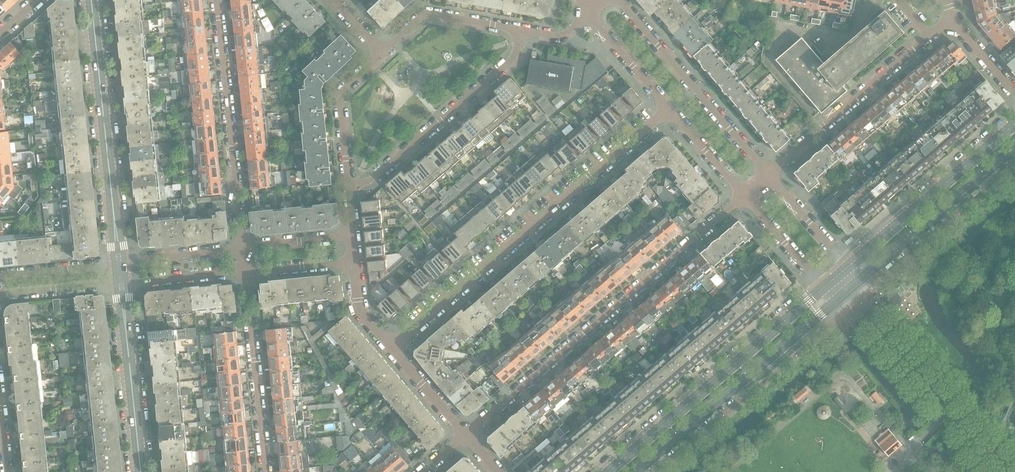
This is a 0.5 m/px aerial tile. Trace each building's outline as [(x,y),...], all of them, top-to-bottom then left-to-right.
[(11,0),(0,0),(0,5),(6,11),(14,4),(11,0)] [(71,0),(70,0),(55,2),(47,9),(47,17),(49,17),(49,21),(50,35),(74,32),(71,0)] [(202,0),(183,0),(182,0),(185,28),(204,26),(202,0)] [(234,21),(253,19),(253,14),(256,13),(255,4),(252,4),(251,0),(232,0),(234,21)] [(276,3),(284,11),(285,9),(289,14),(305,0),(274,0),(276,3)] [(317,12),(306,0),(305,0),(289,14),(294,19),(293,21),(303,32),(305,31),(310,36),(316,30),(325,21),(317,12)] [(398,0),(379,0),(373,6),(368,0),(362,0),(361,1),(369,10),(368,10),(384,28),(405,8),(398,0)] [(475,4),(503,10),(505,0),(475,0),(475,4)] [(534,0),(505,0),(503,10),(543,17),(544,16),(534,0)] [(555,0),(534,0),(544,16),(545,16),(555,0)] [(650,14),(655,10),(667,0),(638,0),(650,14)] [(683,6),(678,0),(676,0),(675,1),(675,0),(667,0),(655,10),(675,32),(692,17),(683,6)] [(693,0),(692,0),(688,4),(692,9),(697,5),(693,0)] [(820,0),(809,0),(807,7),(818,9),(820,0)] [(831,0),(820,0),(818,9),(829,11),(831,0)] [(842,0),(831,0),(829,11),(839,13),(842,0)] [(855,0),(842,0),(839,13),(851,15),(851,11),(853,11),(855,0)] [(998,15),(997,14),(995,12),(996,11),(995,8),(1000,7),(999,4),(999,2),(994,3),(993,0),(973,0),(978,23),(983,28),(998,15)] [(143,34),(142,19),(144,19),(142,5),(118,8),(119,15),(117,16),(118,30),(120,30),(121,36),(143,34)] [(847,90),(843,85),(904,33),(885,10),(824,63),(807,44),(803,48),(797,41),(776,60),(821,113),(847,90)] [(1014,34),(1006,25),(1014,21),(1010,17),(1008,19),(1002,13),(997,14),(998,15),(983,28),(999,47),(1014,34)] [(704,26),(714,18),(711,15),(701,23),(704,26)] [(712,40),(702,29),(692,17),(675,32),(694,55),(712,40)] [(256,47),(255,33),(260,32),(260,26),(254,27),(253,19),(234,21),(237,49),(256,47)] [(35,37),(34,25),(31,23),(19,34),(21,36),(22,39),(25,39),(25,38),(33,37),(35,37)] [(207,54),(206,40),(204,26),(185,28),(186,38),(181,38),(173,39),(173,43),(176,43),(186,42),(188,56),(207,54)] [(77,60),(74,32),(50,35),(53,63),(77,60)] [(146,62),(145,49),(143,34),(121,36),(121,43),(120,43),(121,58),(123,58),(123,64),(146,62)] [(1014,34),(999,47),(1000,49),(997,52),(998,54),(1014,39),(1014,36),(1014,34)] [(356,51),(342,36),(331,46),(326,51),(328,52),(322,57),(336,72),(352,57),(350,56),(356,51)] [(22,55),(22,47),(14,38),(9,42),(19,54),(21,56),(22,55)] [(729,67),(709,44),(712,41),(712,40),(694,55),(694,56),(714,80),(729,67)] [(999,55),(1014,73),(1014,41),(999,55)] [(9,42),(0,51),(0,57),(7,65),(19,54),(9,42)] [(966,57),(955,44),(951,43),(946,48),(959,63),(966,57)] [(265,69),(262,46),(256,47),(237,49),(240,77),(259,75),(259,69),(265,69)] [(963,68),(959,63),(946,48),(944,46),(942,48),(941,47),(939,49),(939,51),(935,54),(934,53),(931,55),(931,57),(930,58),(942,73),(954,63),(960,70),(963,68)] [(210,82),(207,54),(188,56),(191,84),(210,82)] [(590,85),(606,70),(606,69),(604,71),(600,66),(603,64),(597,57),(589,64),(585,64),(586,61),(548,54),(546,62),(531,60),(527,83),(569,91),(570,87),(583,90),(590,85)] [(336,72),(322,57),(316,63),(315,61),(306,70),(311,75),(306,80),(307,90),(301,91),(302,99),(322,97),(321,88),(321,87),(322,84),(323,84),(336,72)] [(942,73),(930,58),(928,60),(926,60),(924,61),(924,63),(921,66),(919,66),(917,68),(917,69),(915,71),(928,85),(942,73)] [(80,88),(77,60),(53,63),(54,73),(50,73),(49,70),(43,71),(43,77),(55,76),(56,91),(80,88)] [(149,89),(148,76),(146,62),(123,64),(124,71),(123,71),(124,85),(126,85),(126,91),(149,89)] [(749,91),(729,67),(714,80),(735,104),(749,91)] [(618,73),(614,69),(609,72),(613,77),(618,73)] [(928,85),(915,71),(913,72),(912,72),(910,74),(910,75),(906,78),(905,78),(903,80),(902,82),(901,83),(913,98),(928,85)] [(267,88),(265,74),(259,75),(240,77),(243,105),(262,102),(262,103),(266,102),(266,96),(262,96),(261,88),(267,88)] [(169,86),(169,77),(159,78),(160,87),(169,86)] [(608,84),(603,77),(597,82),(603,89),(608,84)] [(526,96),(520,89),(511,78),(507,82),(506,81),(502,84),(518,103),(526,96)] [(978,88),(975,84),(971,80),(969,81),(971,84),(976,89),(978,88)] [(1004,101),(986,80),(978,88),(976,89),(975,90),(976,90),(993,110),(998,106),(1004,101)] [(36,93),(35,86),(38,86),(37,81),(34,82),(34,81),(30,82),(31,93),(35,93),(36,93)] [(213,110),(210,82),(191,84),(194,112),(213,110)] [(913,98),(901,83),(899,85),(897,84),(895,86),(895,88),(892,91),(890,91),(888,92),(888,94),(886,96),(899,110),(913,98)] [(518,103),(502,84),(498,88),(499,89),(495,92),(497,95),(510,110),(518,103)] [(596,93),(591,87),(587,90),(592,97),(596,93)] [(83,116),(80,88),(56,91),(51,91),(53,104),(57,103),(59,118),(83,116)] [(643,101),(631,88),(623,95),(624,96),(621,99),(632,111),(639,105),(639,104),(641,102),(642,103),(643,101)] [(151,104),(150,94),(158,93),(158,89),(149,90),(149,89),(126,91),(127,98),(126,99),(127,113),(129,113),(129,119),(152,116),(152,117),(156,117),(155,103),(151,104)] [(993,110),(976,90),(952,111),(968,129),(970,130),(973,127),(973,125),(987,113),(989,114),(993,110)] [(770,115),(749,91),(735,104),(755,127),(770,115)] [(510,110),(497,95),(494,98),(494,99),(491,102),(506,120),(514,113),(510,110)] [(940,100),(936,95),(931,100),(935,105),(940,100)] [(539,105),(546,100),(543,96),(536,102),(539,105)] [(555,105),(562,99),(559,96),(552,102),(555,105)] [(899,110),(886,96),(885,97),(883,97),(881,99),(881,100),(877,103),(876,103),(874,105),(874,106),(872,108),(884,122),(899,110)] [(325,125),(323,103),(322,97),(302,99),(303,105),(301,105),(302,120),(305,120),(305,127),(325,125)] [(632,111),(621,99),(620,97),(612,105),(613,106),(610,109),(621,121),(628,114),(627,114),(630,112),(630,113),(632,111)] [(584,104),(579,98),(575,101),(580,107),(584,104)] [(1,99),(0,99),(0,129),(4,129),(3,117),(7,117),(7,116),(13,116),(13,110),(6,110),(6,113),(2,114),(1,99)] [(558,109),(565,103),(562,99),(555,105),(558,109)] [(543,109),(549,103),(546,100),(539,105),(543,109)] [(265,131),(264,116),(262,103),(262,102),(243,105),(246,133),(265,131)] [(506,120),(491,102),(487,105),(486,104),(482,108),(498,126),(506,120)] [(546,113),(553,107),(549,103),(543,109),(546,113)] [(43,120),(42,114),(37,115),(36,106),(31,107),(33,121),(34,121),(44,120),(43,120)] [(549,117),(556,111),(553,107),(546,113),(549,117)] [(621,121),(610,109),(609,107),(600,114),(602,116),(599,118),(609,131),(617,124),(616,123),(618,121),(619,122),(621,121)] [(498,126),(482,108),(478,111),(479,112),(475,115),(490,133),(498,126)] [(884,122),(872,108),(870,109),(869,109),(867,111),(866,113),(863,116),(861,115),(859,117),(859,119),(857,120),(870,135),(884,122)] [(216,138),(213,110),(194,112),(197,139),(216,138)] [(968,129),(952,111),(928,132),(943,150),(944,150),(946,151),(949,148),(948,146),(962,134),(964,135),(967,132),(967,130),(968,129)] [(536,122),(542,116),(539,112),(533,118),(536,122)] [(490,133),(475,115),(472,118),(471,118),(467,121),(483,140),(490,133)] [(786,134),(770,115),(755,127),(772,147),(786,134)] [(86,143),(83,116),(59,118),(60,127),(55,128),(56,132),(60,132),(61,140),(57,140),(58,146),(62,146),(62,145),(86,143)] [(153,131),(152,118),(152,117),(152,116),(129,119),(130,126),(128,126),(130,141),(131,140),(132,147),(155,145),(154,139),(159,138),(158,131),(153,131)] [(539,125),(546,120),(542,116),(536,122),(539,125)] [(609,131),(599,118),(597,117),(589,124),(590,126),(587,128),(598,140),(605,134),(604,133),(607,131),(607,132),(609,131)] [(527,129),(534,123),(531,119),(524,125),(527,129)] [(45,127),(44,120),(34,121),(35,125),(34,125),(35,133),(41,132),(40,128),(45,127)] [(870,135),(857,120),(856,122),(854,122),(852,123),(852,125),(851,126),(849,128),(847,128),(845,130),(845,131),(843,133),(856,147),(866,139),(872,146),(876,142),(870,135)] [(483,140),(467,121),(463,125),(463,126),(460,129),(475,146),(483,140)] [(598,140),(587,128),(582,122),(574,129),(590,147),(594,144),(593,143),(595,141),(596,142),(598,140)] [(530,133),(537,127),(534,123),(527,129),(530,133)] [(328,154),(326,132),(325,125),(305,127),(306,134),(304,134),(305,149),(308,149),(309,156),(328,154)] [(520,135),(527,129),(524,125),(517,131),(520,135)] [(475,146),(460,129),(456,132),(455,131),(451,134),(467,153),(475,146)] [(523,139),(530,133),(527,129),(520,135),(523,139)] [(590,147),(574,129),(566,136),(582,154),(583,153),(583,152),(585,150),(585,151),(590,147)] [(8,142),(7,131),(0,132),(0,143),(8,142)] [(268,159),(265,131),(246,133),(249,161),(268,159)] [(897,145),(908,135),(905,131),(893,141),(897,145)] [(896,138),(892,132),(887,137),(891,142),(896,138)] [(943,150),(928,132),(903,153),(919,171),(921,172),(924,169),(924,167),(938,155),(940,156),(943,153),(943,151),(943,150)] [(42,148),(41,139),(47,138),(52,137),(52,133),(35,135),(36,149),(42,148)] [(512,142),(519,136),(515,133),(508,139),(512,142)] [(856,147),(843,133),(841,134),(840,134),(838,136),(838,137),(834,140),(833,140),(831,142),(831,143),(829,145),(839,158),(841,160),(856,147)] [(467,153),(451,134),(447,138),(448,139),(444,142),(459,160),(467,153)] [(776,152),(790,139),(786,134),(772,147),(776,152)] [(515,146),(522,140),(519,136),(512,142),(515,146)] [(219,166),(216,138),(197,139),(200,168),(219,166)] [(579,157),(563,138),(555,145),(571,164),(575,160),(574,159),(576,157),(577,158),(579,157)] [(505,148),(512,142),(508,139),(502,144),(505,148)] [(670,157),(678,150),(673,145),(667,139),(663,139),(658,143),(632,165),(644,179),(645,179),(652,173),(650,171),(654,168),(657,167),(668,166),(670,157)] [(0,143),(0,154),(9,153),(8,142),(0,143)] [(459,160),(444,142),(441,145),(440,144),(436,148),(452,166),(459,160)] [(508,152),(515,146),(512,142),(505,148),(508,152)] [(89,170),(86,143),(62,145),(62,146),(63,159),(64,173),(89,170)] [(883,150),(877,143),(874,145),(880,152),(883,150)] [(165,169),(164,158),(159,158),(158,144),(155,145),(132,147),(133,154),(131,154),(133,168),(134,168),(135,175),(161,172),(161,169),(165,169)] [(839,158),(829,145),(827,144),(816,154),(827,168),(829,167),(830,168),(832,167),(831,165),(839,158)] [(571,164),(555,145),(547,152),(562,169),(566,167),(571,164)] [(496,156),(503,150),(500,146),(493,152),(496,156)] [(452,166),(436,148),(432,151),(432,152),(429,155),(444,173),(452,166)] [(562,169),(547,152),(544,148),(536,155),(551,173),(555,170),(556,170),(559,167),(562,170),(562,169)] [(499,159),(506,153),(503,150),(496,156),(499,159)] [(701,177),(678,150),(670,157),(668,166),(671,168),(674,172),(673,172),(678,178),(676,180),(679,183),(677,184),(684,193),(701,177)] [(869,162),(858,150),(856,152),(859,156),(859,157),(866,165),(869,162)] [(489,162),(496,156),(493,152),(486,158),(489,162)] [(873,157),(869,152),(865,156),(869,161),(873,157)] [(888,161),(881,152),(878,155),(885,163),(888,161)] [(0,154),(0,165),(10,164),(9,153),(0,154)] [(47,160),(46,153),(38,154),(39,161),(47,160)] [(918,174),(918,172),(919,171),(903,153),(878,174),(894,193),(895,192),(897,193),(900,190),(899,188),(913,176),(915,177),(918,174)] [(331,183),(329,161),(328,154),(309,156),(309,162),(307,163),(309,179),(311,179),(312,185),(320,184),(331,183)] [(827,168),(816,154),(804,164),(816,178),(825,170),(826,172),(828,170),(826,169),(827,168)] [(444,173),(429,155),(425,158),(424,158),(420,161),(436,180),(444,173)] [(551,173),(536,155),(528,161),(544,180),(548,176),(551,173)] [(288,168),(287,159),(287,156),(280,157),(282,169),(288,168)] [(492,165),(499,159),(496,156),(489,162),(492,165)] [(270,177),(268,159),(249,161),(252,189),(264,188),(276,186),(275,177),(270,177)] [(481,169),(488,163),(485,159),(478,165),(481,169)] [(436,180),(420,161),(416,165),(417,165),(413,169),(429,186),(436,180)] [(544,180),(528,161),(521,168),(536,186),(539,183),(540,184),(544,180)] [(484,173),(491,167),(488,163),(481,169),(484,173)] [(0,165),(0,176),(12,174),(10,164),(0,165)] [(816,178),(804,164),(794,172),(810,191),(820,183),(816,178)] [(474,175),(481,169),(478,165),(471,171),(474,175)] [(647,181),(645,179),(644,179),(632,165),(627,169),(628,172),(617,181),(616,181),(613,183),(613,185),(612,186),(627,203),(642,190),(641,189),(644,187),(643,184),(647,181)] [(222,194),(219,166),(200,168),(202,186),(197,187),(198,196),(222,194)] [(536,186),(521,168),(513,175),(529,193),(533,190),(532,189),(536,186)] [(429,186),(413,169),(410,172),(409,171),(405,174),(403,171),(402,172),(417,190),(420,193),(429,186)] [(477,179),(484,173),(481,169),(474,175),(477,179)] [(92,198),(89,170),(64,173),(66,187),(67,201),(92,198)] [(862,179),(864,177),(859,171),(858,172),(854,175),(862,183),(864,182),(862,179)] [(162,186),(161,172),(135,175),(136,181),(134,182),(136,196),(137,195),(138,202),(143,202),(161,200),(159,186),(162,186)] [(417,190),(402,172),(399,175),(398,174),(394,177),(410,196),(417,190)] [(465,182),(472,176),(469,172),(462,178),(465,182)] [(12,174),(0,176),(0,189),(7,194),(13,200),(22,188),(18,185),(13,185),(12,174)] [(34,174),(22,175),(23,180),(30,179),(31,191),(36,190),(34,174)] [(894,193),(878,174),(854,195),(869,214),(870,213),(872,214),(875,211),(875,209),(889,197),(891,198),(894,195),(893,193),(894,193)] [(529,193),(513,175),(505,181),(520,199),(524,196),(525,197),(529,193)] [(468,186),(475,180),(472,176),(465,182),(468,186)] [(410,196),(394,177),(390,181),(390,182),(387,185),(402,203),(410,196)] [(712,190),(701,177),(684,193),(693,203),(689,207),(699,218),(713,206),(712,205),(717,201),(717,197),(712,191),(712,190)] [(458,188),(465,182),(462,178),(455,184),(458,188)] [(854,189),(850,184),(852,183),(850,180),(845,184),(851,192),(854,189)] [(520,199),(505,181),(497,188),(513,207),(517,203),(517,202),(520,199)] [(462,192),(468,186),(465,182),(458,188),(462,192)] [(836,199),(847,190),(849,193),(851,192),(845,184),(844,183),(821,203),(822,205),(844,187),(845,188),(834,197),(836,199)] [(450,195),(457,189),(454,186),(447,192),(450,195)] [(627,203),(612,186),(610,186),(607,188),(607,190),(595,200),(594,200),(591,202),(591,204),(590,204),(605,222),(627,203)] [(513,207),(497,188),(490,195),(505,212),(508,209),(509,210),(513,207)] [(453,199),(460,193),(457,189),(450,195),(453,199)] [(381,211),(380,200),(377,200),(376,192),(367,201),(361,201),(362,207),(363,207),(363,210),(362,210),(363,212),(379,211),(381,211)] [(443,201),(450,195),(447,192),(440,198),(443,201)] [(446,205),(453,199),(450,195),(443,201),(446,205)] [(505,212),(490,195),(482,201),(498,220),(502,216),(501,216),(505,212)] [(651,203),(645,195),(642,198),(643,200),(648,206),(651,203)] [(869,214),(854,195),(843,205),(842,204),(841,205),(836,199),(834,197),(824,206),(830,214),(842,227),(848,234),(856,227),(856,228),(861,224),(860,222),(864,218),(866,219),(869,216),(869,214)] [(228,230),(226,212),(221,212),(220,208),(225,208),(225,200),(223,200),(222,196),(213,197),(213,201),(214,215),(215,218),(217,239),(227,238),(226,230),(228,230)] [(668,206),(660,196),(656,200),(664,210),(668,206)] [(95,226),(93,212),(92,198),(67,201),(68,211),(60,212),(60,215),(67,215),(69,215),(70,229),(95,226)] [(434,209),(441,203),(438,199),(431,205),(434,209)] [(498,220),(482,201),(474,208),(489,226),(493,223),(494,224),(498,220)] [(163,246),(161,219),(151,220),(151,217),(149,218),(149,215),(144,216),(143,202),(138,202),(136,202),(140,238),(141,240),(141,245),(143,246),(157,245),(157,247),(163,246)] [(206,202),(198,203),(199,211),(207,210),(206,202)] [(338,222),(337,203),(322,205),(315,205),(315,208),(308,209),(310,229),(331,227),(331,226),(338,222)] [(438,212),(444,206),(441,203),(434,209),(438,212)] [(605,222),(590,204),(590,205),(588,205),(585,207),(585,209),(573,219),(572,219),(569,221),(569,223),(568,223),(583,241),(605,222)] [(427,215),(434,209),(431,205),(424,211),(427,215)] [(26,210),(22,206),(19,209),(17,212),(21,216),(22,216),(24,213),(26,210)] [(310,229),(308,209),(302,209),(301,207),(287,208),(287,211),(280,212),(282,232),(310,229)] [(187,244),(185,221),(184,217),(179,218),(178,213),(177,213),(176,208),(172,208),(172,215),(167,215),(168,219),(161,219),(163,246),(170,245),(170,243),(179,242),(180,242),(181,244),(187,244)] [(489,226),(474,208),(466,215),(482,233),(486,230),(486,229),(489,226)] [(431,218),(438,212),(434,209),(427,215),(431,218)] [(282,232),(280,212),(273,212),(273,210),(266,210),(251,212),(253,231),(261,233),(261,234),(282,232)] [(382,226),(381,214),(379,215),(379,211),(363,212),(364,222),(365,222),(365,225),(364,225),(364,227),(380,226),(382,226)] [(419,222),(426,216),(422,212),(416,218),(419,222)] [(217,240),(217,239),(215,218),(195,220),(194,213),(190,214),(191,220),(185,221),(187,244),(195,243),(194,241),(209,240),(209,241),(217,240)] [(402,223),(409,218),(406,214),(399,220),(402,223)] [(681,230),(673,220),(668,214),(657,223),(671,238),(673,237),(674,236),(676,235),(676,233),(681,230)] [(482,233),(466,215),(459,221),(474,239),(477,236),(478,237),(482,233)] [(422,226),(429,220),(426,216),(419,222),(422,226)] [(687,228),(678,217),(673,220),(681,230),(683,232),(687,228)] [(405,227),(412,221),(409,218),(402,223),(405,227)] [(753,236),(739,220),(726,231),(738,246),(744,241),(745,243),(753,236)] [(408,231),(415,225),(412,221),(405,227),(408,231)] [(474,239),(459,221),(451,228),(454,232),(469,250),(470,249),(467,246),(471,243),(470,242),(474,239)] [(583,241),(568,223),(568,224),(566,223),(564,226),(563,227),(556,234),(552,238),(550,238),(547,240),(547,242),(546,242),(561,260),(583,241)] [(671,238),(657,223),(642,236),(656,251),(658,250),(659,249),(661,248),(661,246),(665,243),(667,243),(669,241),(669,240),(671,238)] [(412,235),(418,229),(415,225),(408,231),(412,235)] [(97,248),(95,226),(70,229),(72,242),(51,244),(51,237),(46,238),(48,260),(88,256),(94,255),(97,251),(96,248),(97,248)] [(384,240),(383,229),(380,230),(380,226),(364,227),(365,237),(366,237),(367,240),(366,240),(366,242),(381,241),(384,240)] [(400,238),(407,232),(403,229),(396,235),(400,238)] [(713,267),(738,246),(726,231),(701,253),(701,254),(713,267)] [(403,242),(410,236),(407,232),(400,238),(403,242)] [(469,250),(454,232),(446,238),(462,257),(466,253),(466,252),(469,250)] [(656,251),(642,236),(627,249),(640,264),(642,263),(644,262),(646,261),(646,259),(650,256),(651,256),(653,254),(654,253),(656,251)] [(48,260),(46,238),(46,237),(13,240),(16,264),(48,260)] [(462,257),(446,238),(438,245),(454,264),(456,262),(455,262),(457,260),(458,260),(462,257)] [(13,240),(0,242),(0,265),(16,264),(13,240)] [(385,255),(384,244),(382,245),(381,241),(366,242),(367,252),(368,252),(368,255),(367,255),(367,257),(383,256),(385,255)] [(561,260),(546,242),(544,242),(542,245),(542,246),(530,257),(528,256),(525,259),(525,261),(540,278),(561,260)] [(402,255),(409,249),(406,245),(399,251),(402,255)] [(761,254),(765,251),(760,246),(750,255),(754,260),(755,260),(758,257),(761,254)] [(607,256),(600,247),(596,251),(603,259),(604,258),(607,262),(610,260),(607,256)] [(451,266),(435,248),(427,255),(443,273),(447,270),(447,269),(449,267),(450,268),(451,266)] [(405,259),(412,253),(409,249),(402,255),(405,259)] [(640,264),(627,249),(612,262),(625,277),(627,276),(629,275),(631,274),(631,272),(635,269),(636,269),(638,267),(639,266),(640,264)] [(712,268),(713,267),(701,254),(699,256),(698,255),(696,257),(696,258),(692,262),(691,262),(689,264),(689,265),(687,267),(699,282),(713,270),(712,268)] [(443,273),(427,255),(419,262),(425,268),(435,280),(437,279),(436,278),(438,276),(439,277),(443,273)] [(387,270),(386,259),(383,260),(383,256),(367,257),(368,267),(369,267),(370,270),(369,270),(370,281),(378,280),(377,271),(380,271),(381,280),(388,274),(387,270)] [(597,262),(591,256),(585,261),(591,268),(597,262)] [(576,267),(583,262),(580,259),(573,264),(576,267)] [(540,278),(525,261),(524,261),(522,261),(520,264),(520,265),(508,275),(506,275),(503,278),(503,279),(503,280),(518,297),(540,278)] [(792,283),(773,261),(763,271),(764,272),(752,283),(768,301),(768,300),(770,301),(773,299),(773,296),(777,292),(779,294),(784,290),(783,290),(792,283)] [(625,277),(612,262),(597,275),(610,290),(612,289),(613,289),(615,287),(616,286),(620,282),(621,282),(623,280),(623,279),(625,277)] [(699,282),(687,267),(684,268),(683,268),(681,270),(681,271),(677,275),(676,274),(674,276),(674,277),(672,279),(685,295),(699,282)] [(435,280),(425,268),(422,270),(420,269),(412,276),(413,278),(424,290),(425,289),(425,288),(427,286),(428,287),(435,280)] [(564,278),(559,272),(555,274),(561,281),(564,278)] [(344,299),(342,282),(340,282),(340,278),(337,276),(331,276),(331,275),(314,277),(316,299),(329,298),(330,301),(344,299)] [(610,290),(597,275),(582,288),(595,303),(597,302),(598,302),(600,300),(601,298),(604,295),(606,295),(608,293),(608,292),(610,290)] [(316,299),(314,277),(287,280),(289,302),(302,300),(303,305),(303,307),(308,307),(307,300),(316,299)] [(424,290),(413,278),(410,280),(409,279),(400,286),(402,288),(412,300),(414,298),(413,297),(416,296),(424,290)] [(685,295),(672,279),(670,281),(669,281),(666,283),(667,284),(662,287),(661,287),(659,289),(659,290),(657,292),(670,307),(685,295)] [(735,283),(736,283),(732,279),(727,283),(731,287),(735,283)] [(289,302),(287,280),(270,281),(270,283),(264,283),(262,286),(262,290),(260,290),(262,308),(276,306),(276,303),(289,302)] [(518,297),(503,280),(502,280),(500,280),(498,282),(498,284),(481,298),(496,316),(518,297)] [(768,301),(752,283),(727,304),(743,322),(744,321),(746,322),(749,320),(749,317),(757,310),(762,305),(764,306),(767,304),(767,301),(768,301)] [(739,289),(735,283),(731,287),(735,292),(739,289)] [(224,307),(222,286),(222,284),(214,285),(214,287),(199,288),(199,287),(192,287),(194,310),(209,308),(210,312),(206,313),(207,320),(216,319),(215,313),(223,312),(223,307),(224,307)] [(238,325),(234,292),(233,293),(232,285),(222,286),(224,307),(224,312),(225,321),(221,322),(222,326),(224,326),(225,325),(226,325),(227,330),(236,329),(236,325),(238,325)] [(194,310),(192,287),(184,288),(185,290),(171,291),(171,290),(164,291),(166,310),(166,311),(167,318),(171,317),(171,313),(194,311),(194,310)] [(412,300),(402,288),(399,290),(397,288),(389,296),(390,297),(401,310),(403,308),(402,307),(404,305),(405,306),(412,300)] [(595,303),(582,288),(566,301),(580,316),(582,315),(583,314),(585,313),(585,311),(589,308),(591,308),(593,306),(593,305),(595,303)] [(540,300),(546,294),(541,289),(535,294),(540,300)] [(166,310),(164,291),(150,292),(147,296),(148,314),(154,313),(158,313),(158,311),(166,310)] [(655,320),(670,307),(657,292),(655,294),(654,293),(652,295),(652,296),(647,300),(646,300),(644,302),(644,303),(642,305),(655,320)] [(102,307),(101,298),(99,296),(92,296),(74,298),(75,310),(79,309),(102,307)] [(401,310),(390,297),(387,300),(386,298),(380,303),(374,296),(372,298),(378,305),(390,319),(391,318),(391,317),(393,315),(394,316),(401,310)] [(694,305),(687,297),(682,300),(690,309),(694,305)] [(709,307),(715,301),(712,297),(705,302),(709,307)] [(474,335),(495,316),(496,316),(481,298),(480,299),(479,299),(476,301),(476,303),(464,313),(462,310),(457,315),(474,335)] [(697,308),(703,304),(699,300),(694,305),(697,308)] [(539,301),(532,308),(537,314),(545,307),(539,301)] [(580,316),(566,301),(551,314),(564,329),(566,328),(568,328),(570,326),(570,325),(574,321),(575,321),(577,319),(578,318),(580,316)] [(552,309),(545,302),(543,304),(549,312),(552,309)] [(26,332),(24,309),(27,309),(26,303),(13,304),(10,305),(8,306),(6,308),(4,310),(4,313),(4,315),(6,335),(26,332)] [(743,322),(727,304),(703,325),(719,343),(719,342),(722,343),(725,340),(724,338),(730,334),(738,326),(740,327),(743,325),(743,322)] [(655,320),(642,305),(640,306),(639,306),(637,308),(637,309),(633,313),(632,312),(629,314),(630,315),(627,317),(641,333),(655,320)] [(106,335),(103,307),(102,307),(79,309),(82,337),(106,335)] [(564,329),(551,314),(536,327),(549,343),(551,341),(553,341),(555,339),(555,338),(559,334),(560,334),(562,332),(563,331),(564,329)] [(474,335),(457,315),(427,340),(433,346),(444,349),(446,346),(449,343),(451,345),(457,339),(459,341),(463,338),(465,340),(472,334),(473,335),(474,335)] [(365,338),(356,327),(347,316),(331,331),(338,339),(333,343),(328,347),(331,350),(336,346),(340,342),(349,352),(365,338)] [(641,333),(627,317),(625,319),(624,319),(622,321),(622,322),(618,325),(617,325),(615,327),(615,328),(613,330),(626,345),(641,333)] [(680,323),(676,318),(670,323),(674,328),(680,323)] [(690,325),(686,320),(685,320),(681,323),(686,329),(690,325)] [(679,334),(685,329),(681,324),(675,329),(679,334)] [(522,335),(513,325),(510,327),(519,338),(522,335)] [(719,343),(703,325),(679,346),(694,364),(695,363),(697,364),(700,361),(700,359),(707,353),(714,347),(716,348),(719,345),(718,343),(719,343)] [(293,339),(292,328),(287,328),(287,327),(266,330),(269,358),(290,356),(289,346),(298,345),(297,338),(293,339)] [(519,338),(510,327),(507,330),(512,336),(513,336),(516,340),(519,338)] [(549,343),(536,327),(521,340),(534,356),(536,354),(537,354),(539,352),(540,351),(544,347),(545,347),(547,345),(547,344),(549,343)] [(197,338),(196,329),(196,328),(177,330),(177,329),(156,331),(150,332),(151,341),(153,341),(153,349),(152,349),(153,356),(176,354),(174,341),(174,340),(197,338)] [(626,345),(613,330),(611,332),(610,331),(607,333),(608,334),(603,338),(602,338),(600,340),(600,341),(598,343),(611,358),(626,345)] [(237,351),(236,338),(237,338),(236,331),(214,334),(215,347),(212,347),(213,352),(216,352),(217,360),(239,358),(238,351),(237,351)] [(666,336),(661,331),(655,336),(660,341),(666,336)] [(32,341),(32,339),(27,339),(26,332),(6,335),(9,364),(12,364),(38,361),(36,346),(39,346),(38,341),(32,341)] [(843,333),(834,340),(840,347),(848,340),(843,333)] [(109,363),(106,335),(82,337),(84,358),(79,359),(80,366),(85,365),(109,363)] [(487,343),(481,337),(478,340),(484,346),(487,343)] [(383,359),(374,348),(365,338),(349,352),(367,373),(383,359)] [(442,359),(444,349),(433,346),(427,340),(421,346),(417,350),(416,356),(421,361),(420,362),(423,365),(430,359),(442,359)] [(534,356),(521,340),(506,353),(519,368),(521,367),(522,367),(524,365),(525,364),(528,360),(530,360),(532,359),(532,357),(534,356)] [(660,348),(666,343),(663,340),(657,344),(660,348)] [(611,358),(598,343),(596,344),(595,344),(593,346),(593,347),(588,351),(588,350),(585,352),(585,353),(583,355),(596,371),(611,358)] [(694,364),(679,346),(655,367),(670,384),(671,384),(673,385),(676,382),(676,380),(684,373),(689,368),(691,369),(694,366),(694,364)] [(489,355),(483,349),(478,354),(484,360),(489,355)] [(519,368),(506,353),(490,366),(496,373),(503,382),(506,380),(507,380),(509,378),(509,377),(513,373),(514,373),(517,372),(517,370),(519,368)] [(179,382),(176,354),(153,356),(153,363),(155,363),(156,377),(155,377),(155,384),(179,382)] [(629,366),(637,360),(632,354),(625,361),(629,366)] [(596,371),(583,355),(581,357),(580,357),(578,359),(578,360),(574,363),(573,363),(570,365),(571,366),(569,368),(582,383),(596,371)] [(291,366),(290,356),(269,358),(272,386),(300,383),(299,369),(300,369),(300,365),(291,366)] [(483,362),(478,356),(472,361),(477,367),(483,362)] [(240,377),(239,364),(240,364),(239,358),(217,360),(220,386),(242,384),(241,377),(240,377)] [(401,380),(393,370),(383,359),(367,373),(384,394),(401,380)] [(465,380),(470,376),(461,365),(459,366),(454,370),(453,372),(448,366),(446,367),(443,363),(442,360),(442,359),(430,359),(423,365),(448,394),(465,380)] [(39,360),(38,361),(12,364),(15,392),(36,390),(35,378),(39,378),(39,380),(45,380),(45,375),(40,375),(39,360)] [(112,391),(109,363),(85,365),(88,393),(112,391)] [(670,384),(655,367),(630,388),(646,406),(646,405),(648,406),(651,403),(651,401),(665,389),(667,390),(670,387),(670,385),(670,384)] [(582,383),(569,368),(566,370),(565,369),(563,371),(563,372),(559,376),(558,376),(556,378),(556,379),(554,380),(567,396),(582,383)] [(609,385),(598,372),(594,376),(604,388),(609,385)] [(503,382),(496,373),(491,377),(500,388),(505,384),(503,382)] [(418,400),(410,390),(401,380),(384,394),(402,414),(418,400)] [(484,402),(474,391),(465,380),(448,394),(459,407),(460,407),(465,412),(470,413),(474,410),(475,410),(484,402)] [(567,396),(554,380),(552,382),(551,382),(548,384),(549,385),(544,389),(543,388),(541,390),(541,391),(539,393),(552,409),(567,396)] [(342,393),(335,381),(331,383),(332,386),(336,393),(338,396),(342,393)] [(183,390),(182,382),(179,382),(155,384),(156,391),(158,391),(159,404),(158,405),(158,412),(182,409),(180,396),(191,394),(190,389),(183,390)] [(314,400),(313,396),(302,397),(300,383),(272,386),(275,414),(303,411),(302,401),(314,400)] [(243,404),(242,391),(243,391),(242,384),(220,386),(222,413),(245,410),(244,404),(243,404)] [(617,393),(610,385),(608,387),(612,391),(615,395),(617,393)] [(336,393),(332,386),(325,387),(322,390),(323,395),(334,393),(336,393)] [(489,398),(479,387),(474,391),(484,402),(489,398)] [(606,395),(612,391),(608,387),(603,391),(606,395)] [(594,397),(587,388),(583,392),(590,401),(594,397)] [(646,408),(645,406),(646,406),(630,388),(606,409),(621,426),(622,426),(624,427),(627,424),(627,422),(640,410),(643,411),(646,408)] [(797,399),(807,391),(804,388),(795,396),(797,399)] [(39,419),(36,391),(36,390),(15,392),(18,421),(39,419)] [(115,418),(112,391),(88,393),(91,421),(115,418)] [(884,401),(876,391),(871,396),(879,405),(884,401)] [(343,406),(340,400),(338,396),(336,393),(334,393),(336,403),(308,406),(308,411),(338,408),(343,406)] [(552,409),(539,393),(537,395),(536,395),(534,397),(534,398),(529,401),(528,401),(526,403),(526,404),(524,406),(537,420),(544,414),(545,415),(552,409)] [(845,403),(839,396),(835,398),(841,406),(845,403)] [(71,406),(70,398),(63,399),(63,407),(71,406)] [(437,421),(428,410),(418,400),(402,414),(420,435),(437,421)] [(594,414),(586,405),(584,407),(591,416),(594,414)] [(816,415),(818,417),(820,418),(822,419),(824,418),(827,418),(828,416),(829,414),(830,412),(829,409),(828,407),(827,406),(824,405),(822,405),(820,405),(818,406),(816,408),(816,410),(816,413),(816,415)] [(350,418),(345,409),(343,406),(338,408),(340,422),(345,421),(351,421),(350,418)] [(537,420),(524,406),(499,428),(511,442),(537,420)] [(591,416),(584,407),(581,409),(589,418),(591,416)] [(185,437),(182,409),(158,412),(159,419),(161,419),(161,426),(162,432),(160,432),(161,440),(185,437)] [(621,426),(606,409),(582,429),(597,447),(598,447),(600,448),(603,445),(602,443),(616,431),(618,432),(621,429),(621,427),(621,426)] [(246,430),(244,417),(245,417),(245,410),(222,413),(225,439),(247,437),(247,430),(246,430)] [(301,420),(304,420),(303,411),(275,414),(278,442),(306,439),(305,426),(312,425),(312,421),(301,422),(301,420)] [(560,418),(555,412),(551,415),(556,421),(560,418)] [(118,446),(116,432),(115,418),(91,421),(92,435),(79,436),(79,439),(93,438),(94,448),(118,446)] [(42,447),(39,419),(18,421),(21,449),(42,447)] [(363,428),(355,419),(352,422),(355,429),(363,428)] [(355,429),(352,422),(351,421),(345,421),(346,435),(351,435),(355,429)] [(444,436),(444,431),(440,426),(440,425),(437,421),(420,435),(424,440),(423,442),(429,449),(439,440),(444,436)] [(506,447),(511,442),(499,428),(488,437),(488,441),(502,457),(509,450),(508,450),(506,447)] [(597,447),(582,429),(557,450),(573,468),(575,469),(578,466),(578,464),(592,452),(594,453),(597,450),(596,448),(597,447)] [(902,445),(888,429),(874,440),(888,456),(902,445)] [(380,438),(373,430),(367,436),(374,444),(380,438)] [(549,436),(545,431),(540,435),(544,440),(549,436)] [(401,433),(395,438),(397,440),(399,439),(401,441),(406,437),(404,435),(403,435),(401,433)] [(188,465),(185,437),(161,440),(162,447),(163,447),(165,460),(163,460),(164,467),(188,465)] [(248,457),(247,444),(248,444),(247,437),(225,439),(228,465),(250,463),(249,457),(248,457)] [(302,468),(299,446),(304,446),(307,443),(306,439),(278,442),(281,470),(302,468)] [(118,446),(94,448),(96,471),(120,471),(118,446)] [(42,448),(42,447),(21,449),(23,471),(45,471),(42,448)] [(408,464),(406,461),(403,458),(400,455),(398,452),(395,449),(394,448),(372,466),(377,471),(398,471),(402,468),(403,469),(408,464)] [(557,450),(533,471),(534,471),(571,471),(572,471),(572,469),(573,468),(557,450)] [(731,465),(740,458),(734,451),(725,458),(731,465)] [(337,467),(347,459),(341,453),(335,466),(337,467)] [(525,457),(522,453),(513,460),(516,464),(518,462),(521,460),(525,457)] [(468,457),(464,457),(452,467),(456,471),(481,471),(468,457)] [(360,466),(354,459),(351,462),(357,469),(360,466)] [(250,470),(251,470),(250,463),(228,465),(229,471),(250,471),(250,470)]
